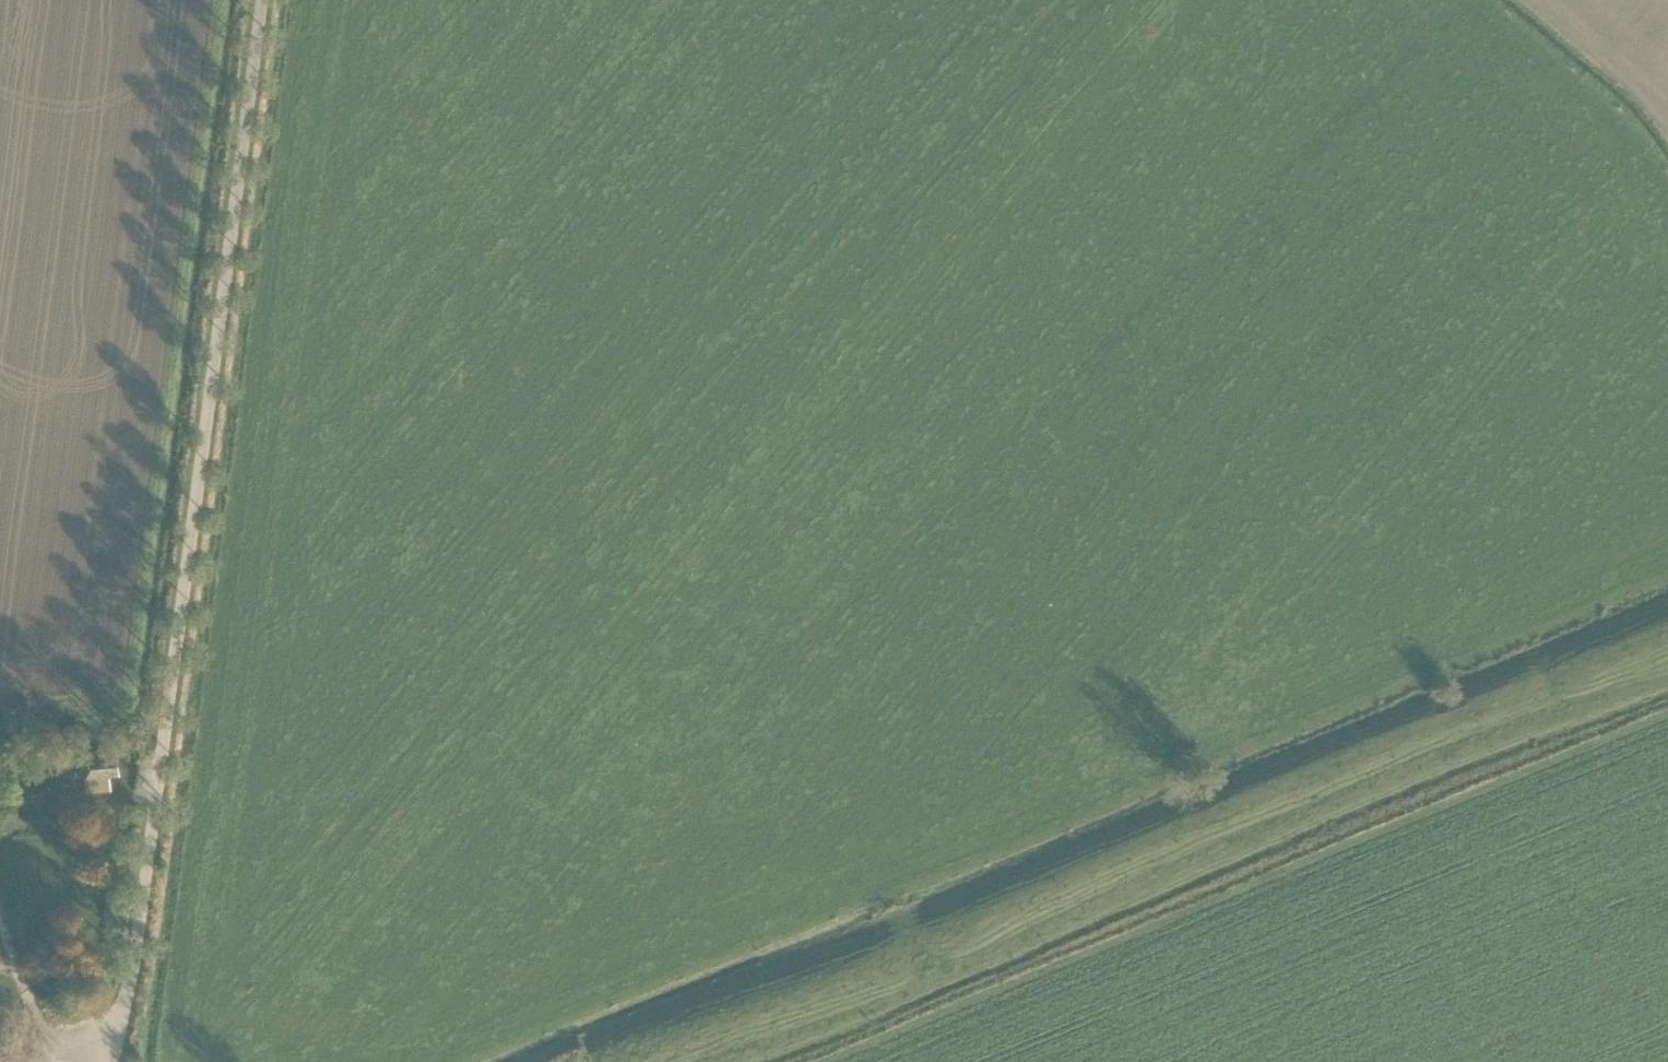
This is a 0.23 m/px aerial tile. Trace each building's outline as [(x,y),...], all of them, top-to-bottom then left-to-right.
[(110,774),(120,773),(118,753),(108,754),(107,747),(80,750),(85,791),(112,788),(110,774)] [(55,766),(53,750),(37,752),(39,768),(55,766)]
